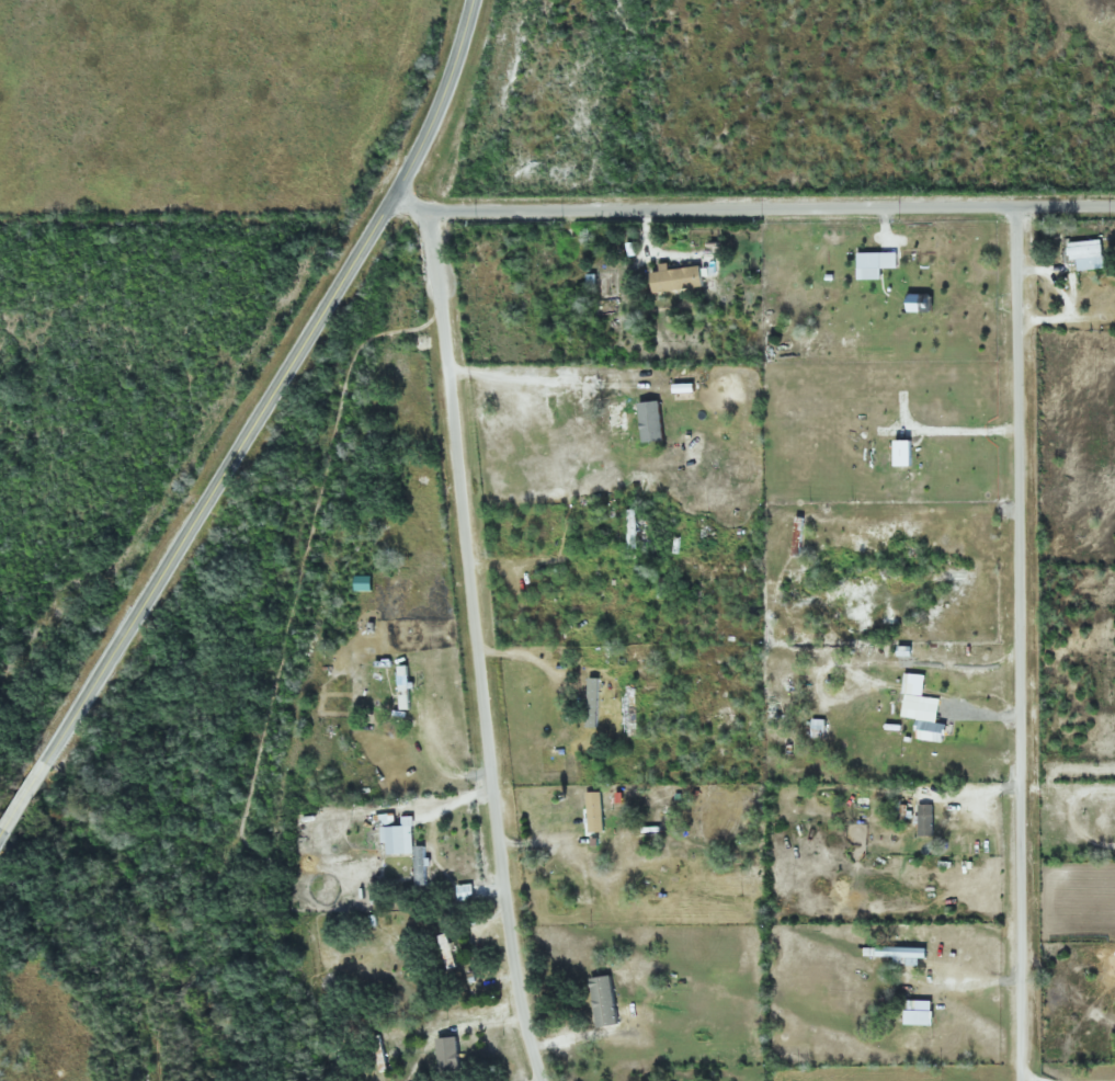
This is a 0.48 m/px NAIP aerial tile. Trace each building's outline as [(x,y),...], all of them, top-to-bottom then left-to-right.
[(1110,11),(1114,12),(1114,0),(1094,0),(1092,14),(1109,16),(1110,11)] [(1067,242),(1068,261),(1078,261),(1079,271),(1105,269),(1103,240),(1067,242)] [(705,285),(703,265),(654,271),(657,292),(705,285)] [(628,433),(628,402),(611,402),(611,433),(628,433)] [(637,509),(627,509),(627,548),(637,548),(637,509)] [(410,709),(410,664),(399,664),(399,709),(410,709)] [(626,735),(637,735),(637,684),(626,684),(626,735)] [(947,742),(950,724),(938,722),(941,698),(922,695),(916,738),(947,742)] [(814,739),(825,739),(825,725),(814,725),(814,739)] [(589,791),(589,830),(603,830),(603,791),(589,791)] [(920,835),(935,835),(935,804),(920,804),(920,835)] [(414,846),(413,816),(403,816),(403,825),(387,825),(387,854),(414,853),(415,885),(427,885),(427,846),(414,846)] [(474,884),(455,885),(456,900),(474,899),(474,884)] [(457,965),(447,933),(435,937),(445,969),(457,965)] [(871,959),(930,959),(930,946),(871,946),(871,959)] [(375,1058),(379,1071),(387,1069),(384,1056),(375,1058)]
